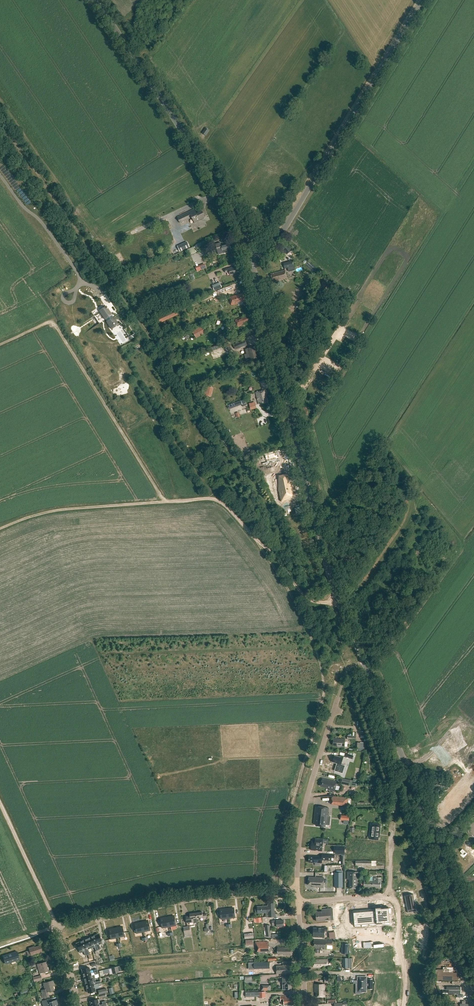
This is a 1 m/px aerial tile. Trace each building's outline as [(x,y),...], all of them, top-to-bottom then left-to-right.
[(178,217),(180,222),(192,217),(195,223),(200,220),(199,219),(205,217),(203,211),(197,214),(195,209),(178,217)] [(218,253),(223,251),(223,252),(224,253),(227,252),(227,251),(227,250),(231,249),(230,243),(221,245),(221,243),(216,244),(218,253)] [(282,247),(287,254),(291,251),(286,244),(282,247)] [(125,262),(120,253),(114,256),(119,265),(125,262)] [(196,267),(197,272),(207,268),(205,264),(196,267)] [(226,273),(230,272),(230,275),(238,273),(236,267),(233,268),(233,267),(225,269),(226,273)] [(278,272),(271,274),(273,282),(287,279),(285,270),(281,272),(281,273),(278,273),(278,272)] [(326,278),(321,285),(325,288),(330,281),(326,278)] [(212,292),(214,297),(234,289),(232,284),(212,292)] [(245,300),(243,293),(230,297),(232,305),(238,304),(237,303),(245,300)] [(101,301),(89,309),(94,316),(99,324),(105,320),(111,329),(118,325),(116,322),(106,306),(106,307),(101,301)] [(248,317),(244,318),(243,317),(236,320),(238,327),(250,322),(248,317)] [(202,327),(193,331),(195,335),(198,334),(204,331),(202,327)] [(243,336),(242,331),(232,334),(234,339),(243,336)] [(247,346),(245,341),(234,346),(236,350),(247,346)] [(248,349),(251,360),(259,358),(257,353),(259,353),(257,346),(248,349)] [(168,352),(171,356),(173,355),(175,357),(177,355),(172,349),(168,352)] [(263,389),(269,387),(268,380),(261,381),(263,389)] [(211,397),(213,388),(207,386),(205,395),(211,397)] [(256,393),(259,404),(267,402),(265,394),(267,394),(266,390),(256,393)] [(228,406),(229,409),(242,405),(243,407),(246,406),(244,400),(228,406)] [(263,462),(263,463),(279,458),(277,459),(277,456),(278,455),(277,452),(276,452),(266,455),(265,455),(267,461),(263,462)] [(282,490),(279,490),(281,497),(287,496),(294,495),(292,488),(290,488),(287,478),(288,478),(287,474),(281,475),(283,483),(280,483),(282,490)] [(333,745),(337,746),(337,747),(345,747),(345,739),(333,738),(333,745)] [(355,742),(355,748),(360,748),(360,750),(363,751),(363,748),(363,745),(362,745),(360,744),(360,742),(355,742)] [(343,757),(340,756),(340,757),(334,756),(332,762),(341,765),(343,757)] [(329,790),(334,792),(337,782),(322,778),(320,786),(329,789),(329,790)] [(349,786),(355,787),(357,780),(353,779),(353,781),(342,778),(340,784),(349,786)] [(330,804),(350,806),(351,798),(331,796),(330,804)] [(315,806),(314,823),(315,823),(315,826),(325,827),(325,823),(329,823),(330,819),(329,819),(329,816),(327,816),(328,808),(315,806)] [(368,833),(367,839),(376,840),(377,837),(378,837),(379,825),(370,824),(369,833),(368,833)] [(319,851),(322,851),(323,843),(323,840),(315,839),(315,842),(312,841),(311,850),(316,851),(316,850),(319,850),(319,851)] [(309,856),(309,862),(315,863),(315,865),(320,865),(320,863),(322,863),(322,860),(331,860),(331,858),(334,858),(334,855),(323,855),(323,857),(309,856)] [(333,887),(342,887),(342,872),(333,872),(333,887)] [(357,883),(357,872),(346,872),(346,879),(348,879),(348,889),(356,889),(356,887),(356,883),(357,883)] [(364,877),(364,887),(372,887),(372,881),(373,872),(369,872),(369,878),(364,877)] [(372,881),(372,887),(381,888),(381,878),(376,878),(376,872),(373,872),(372,881)] [(313,886),(313,887),(324,888),(324,878),(309,877),(308,885),(313,886)] [(414,894),(405,896),(408,913),(417,911),(414,894)] [(269,912),(269,917),(276,916),(276,914),(275,914),(274,903),(268,904),(268,906),(257,907),(258,913),(269,912)] [(376,909),(353,911),(354,925),(390,921),(389,906),(381,907),(381,906),(381,907),(378,908),(378,907),(376,907),(376,906),(375,907),(376,909)] [(234,908),(227,909),(228,918),(235,918),(234,908)] [(322,911),(316,912),(317,921),(334,920),(333,908),(328,909),(322,909),(322,911)] [(221,919),(228,918),(227,909),(220,910),(221,919)] [(186,916),(187,923),(197,921),(197,918),(196,913),(190,913),(190,916),(186,916)] [(168,917),(169,927),(176,926),(175,916),(168,917)] [(169,927),(168,917),(160,919),(162,928),(169,927)] [(148,921),(141,923),(143,932),(150,930),(148,921)] [(136,934),(143,932),(141,923),(134,924),(136,934)] [(115,928),(117,938),(124,936),(122,927),(115,928)] [(314,928),(314,937),(324,937),(325,931),(327,931),(328,927),(324,927),(324,928),(314,928)] [(110,939),(117,938),(115,928),(108,930),(110,939)] [(92,936),(95,943),(101,941),(98,934),(92,936)] [(98,950),(95,943),(92,936),(87,939),(91,948),(94,947),(96,951),(98,950)] [(91,948),(87,939),(82,941),(87,955),(90,954),(88,950),(91,948)] [(314,940),(314,947),(316,947),(316,948),(320,949),(320,947),(323,947),(323,949),(327,949),(327,945),(332,945),(333,940),(327,940),(314,940)] [(87,955),(82,941),(76,943),(79,950),(80,953),(83,951),(85,956),(87,955)] [(255,942),(256,951),(269,950),(269,941),(255,942)] [(29,948),(31,955),(42,951),(40,945),(34,947),(34,946),(29,948)] [(3,956),(5,964),(11,962),(11,960),(15,959),(15,961),(20,959),(17,952),(3,956)] [(37,964),(39,973),(48,971),(46,962),(37,964)] [(284,973),(284,974),(293,973),(292,965),(284,965),(283,966),(276,966),(277,973),(284,973)] [(117,966),(108,969),(110,975),(119,972),(118,971),(120,971),(119,967),(118,968),(117,966)] [(80,969),(82,975),(90,973),(88,967),(80,969)] [(443,969),(438,969),(438,980),(459,980),(459,972),(456,972),(456,967),(443,967),(443,969)] [(282,977),(283,990),(286,990),(286,989),(291,989),(291,976),(282,977)] [(358,983),(358,992),(366,992),(366,986),(368,986),(368,989),(372,989),(372,979),(368,979),(368,983),(366,983),(366,977),(358,977),(358,980),(358,983)] [(83,981),(85,987),(86,986),(93,984),(97,983),(100,983),(99,979),(95,980),(96,983),(93,984),(91,979),(94,978),(83,981)] [(42,994),(43,998),(49,997),(48,992),(54,990),(52,981),(43,983),(45,989),(42,990),(43,994),(42,994)] [(93,984),(86,986),(88,993),(95,991),(95,989),(93,984)] [(325,984),(315,984),(315,992),(316,992),(316,997),(325,997),(325,992),(325,984)] [(280,996),(281,1001),(282,1001),(282,1005),(284,1004),(284,1005),(285,1005),(289,1005),(294,1004),(294,997),(286,997),(286,996),(280,996)]
